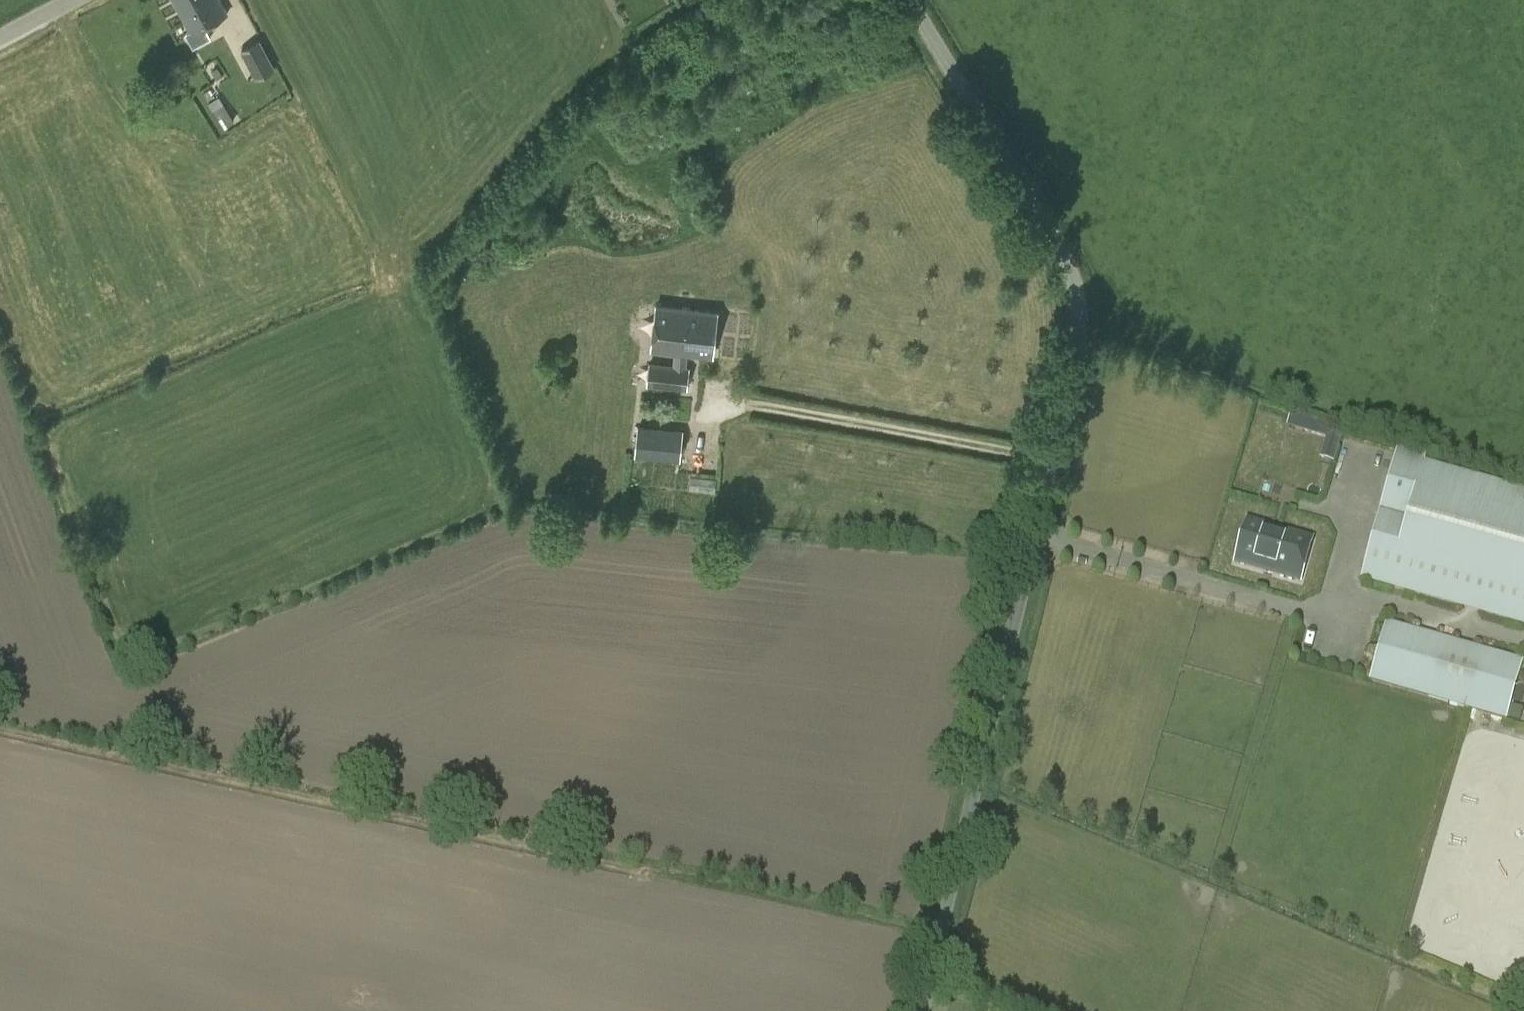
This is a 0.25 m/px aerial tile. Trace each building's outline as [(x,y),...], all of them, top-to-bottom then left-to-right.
[(205,27),(228,13),(221,0),(174,0),(191,31),(186,33),(194,47),(211,38),(205,27)] [(259,40),(241,50),(257,78),(274,69),(259,40)] [(235,120),(219,96),(208,104),(224,128),(235,120)] [(718,312),(656,305),(651,349),(713,356),(718,312)] [(1286,427),(1329,440),(1333,425),(1291,412),(1286,427)] [(635,458),(680,462),(683,431),(638,427),(635,458)] [(1424,466),(1426,459),(1399,452),(1364,576),(1523,622),(1523,494),(1424,466)] [(1234,564),(1300,583),(1313,540),(1247,521),(1234,564)] [(1388,625),(1371,683),(1506,722),(1522,663),(1388,625)]
